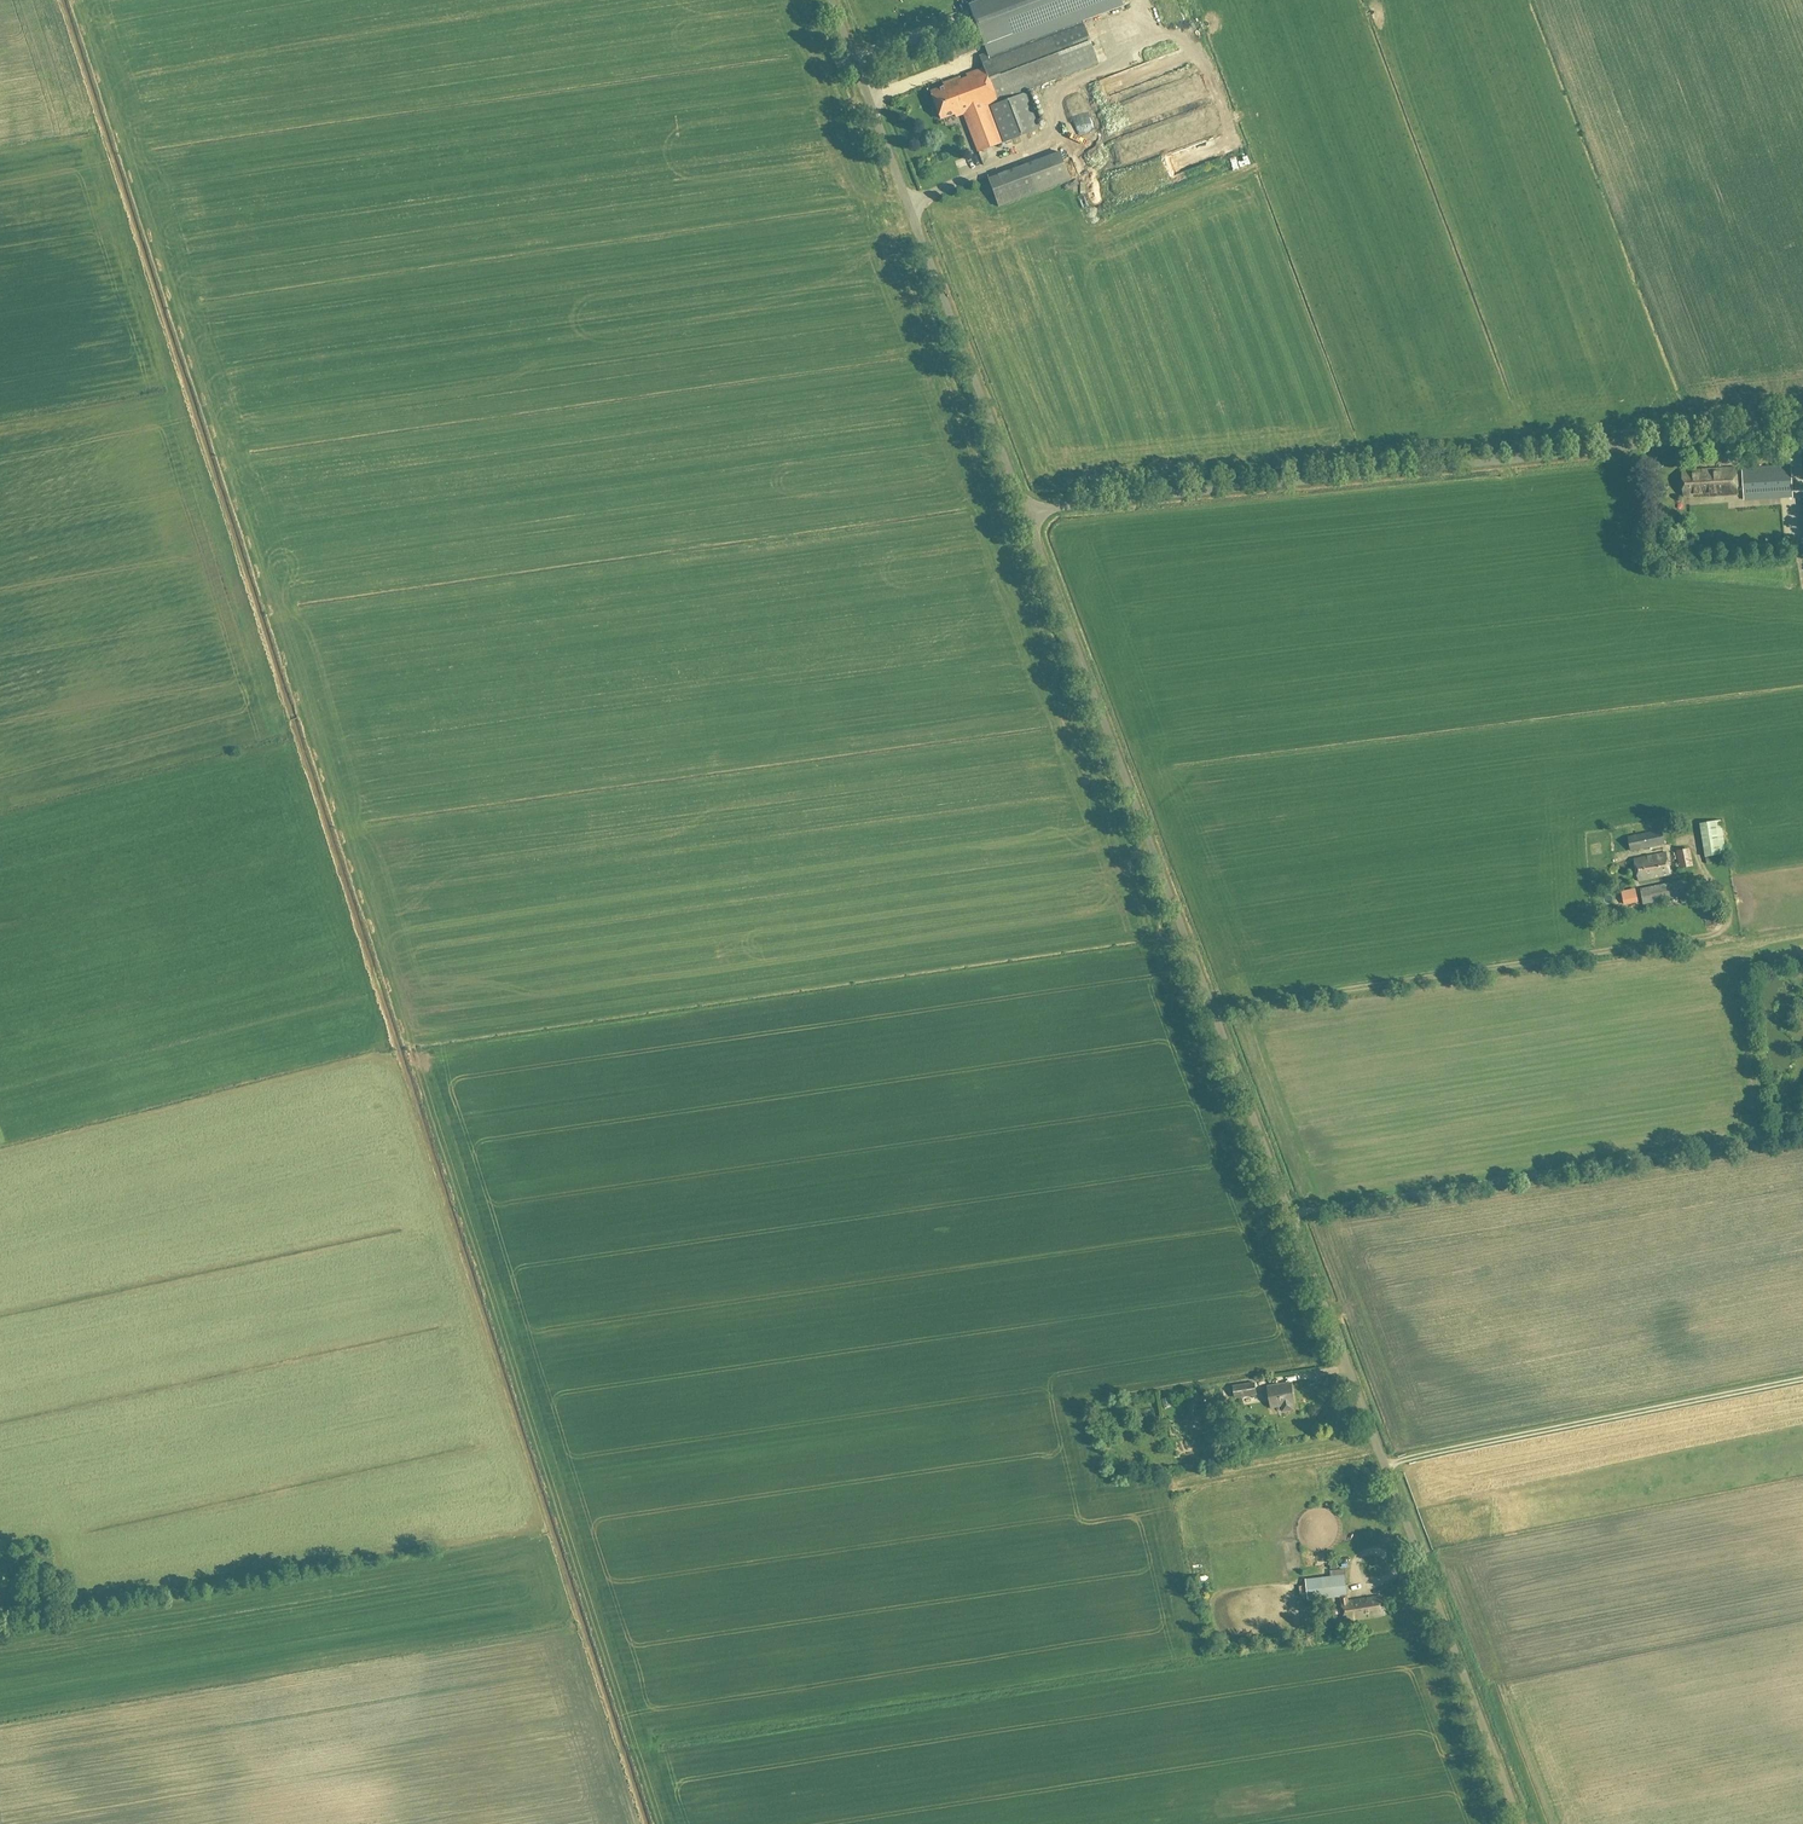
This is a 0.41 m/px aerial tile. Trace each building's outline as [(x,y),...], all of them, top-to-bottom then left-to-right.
[(987,53),(1080,18),(1121,3),(1120,0),(983,0),(969,5),(987,53)] [(978,56),(983,67),(965,74),(966,77),(959,79),(958,77),(945,82),(946,86),(929,93),(939,120),(954,114),(955,117),(963,114),(977,152),(1038,129),(1023,91),(1097,63),(1080,18),(987,53),(978,56)] [(1152,50),(1155,60),(1181,52),(1177,42),(1152,50)] [(891,88),(902,88),(902,74),(891,74),(891,88)] [(1239,170),(1254,163),(1249,151),(1233,157),(1239,170)] [(1059,152),(987,179),(997,206),(1070,179),(1059,152)] [(1183,152),(1171,155),(1176,172),(1188,169),(1183,152)] [(981,155),(974,157),(978,168),(985,165),(981,155)] [(961,163),(966,173),(974,169),(969,159),(961,163)] [(1790,465),(1741,468),(1743,499),(1792,496),(1790,465)] [(1735,469),(1682,472),(1683,497),(1736,493),(1735,469)] [(1704,857),(1705,857),(1706,863),(1727,861),(1721,820),(1699,823),(1704,857)] [(1661,829),(1627,836),(1630,851),(1665,844),(1661,829)] [(1693,866),(1689,848),(1676,851),(1679,868),(1693,866)] [(1652,879),(1671,875),(1666,853),(1634,859),(1638,881),(1653,879),(1652,879)] [(1643,904),(1685,896),(1682,881),(1640,890),(1643,904)] [(1623,905),(1638,902),(1635,889),(1620,892),(1623,905)] [(1255,1382),(1232,1386),(1235,1399),(1257,1395),(1255,1382)] [(1267,1386),(1269,1397),(1270,1407),(1281,1405),(1282,1411),(1293,1409),(1292,1404),(1294,1403),(1291,1383),(1267,1386)] [(1342,1561),(1350,1558),(1347,1550),(1339,1553),(1342,1561)] [(16,1576),(15,1568),(10,1568),(9,1555),(0,1555),(0,1577),(16,1576)] [(1382,1595),(1348,1601),(1347,1595),(1344,1575),(1305,1579),(1308,1601),(1340,1596),(1344,1621),(1385,1614),(1382,1595)]
